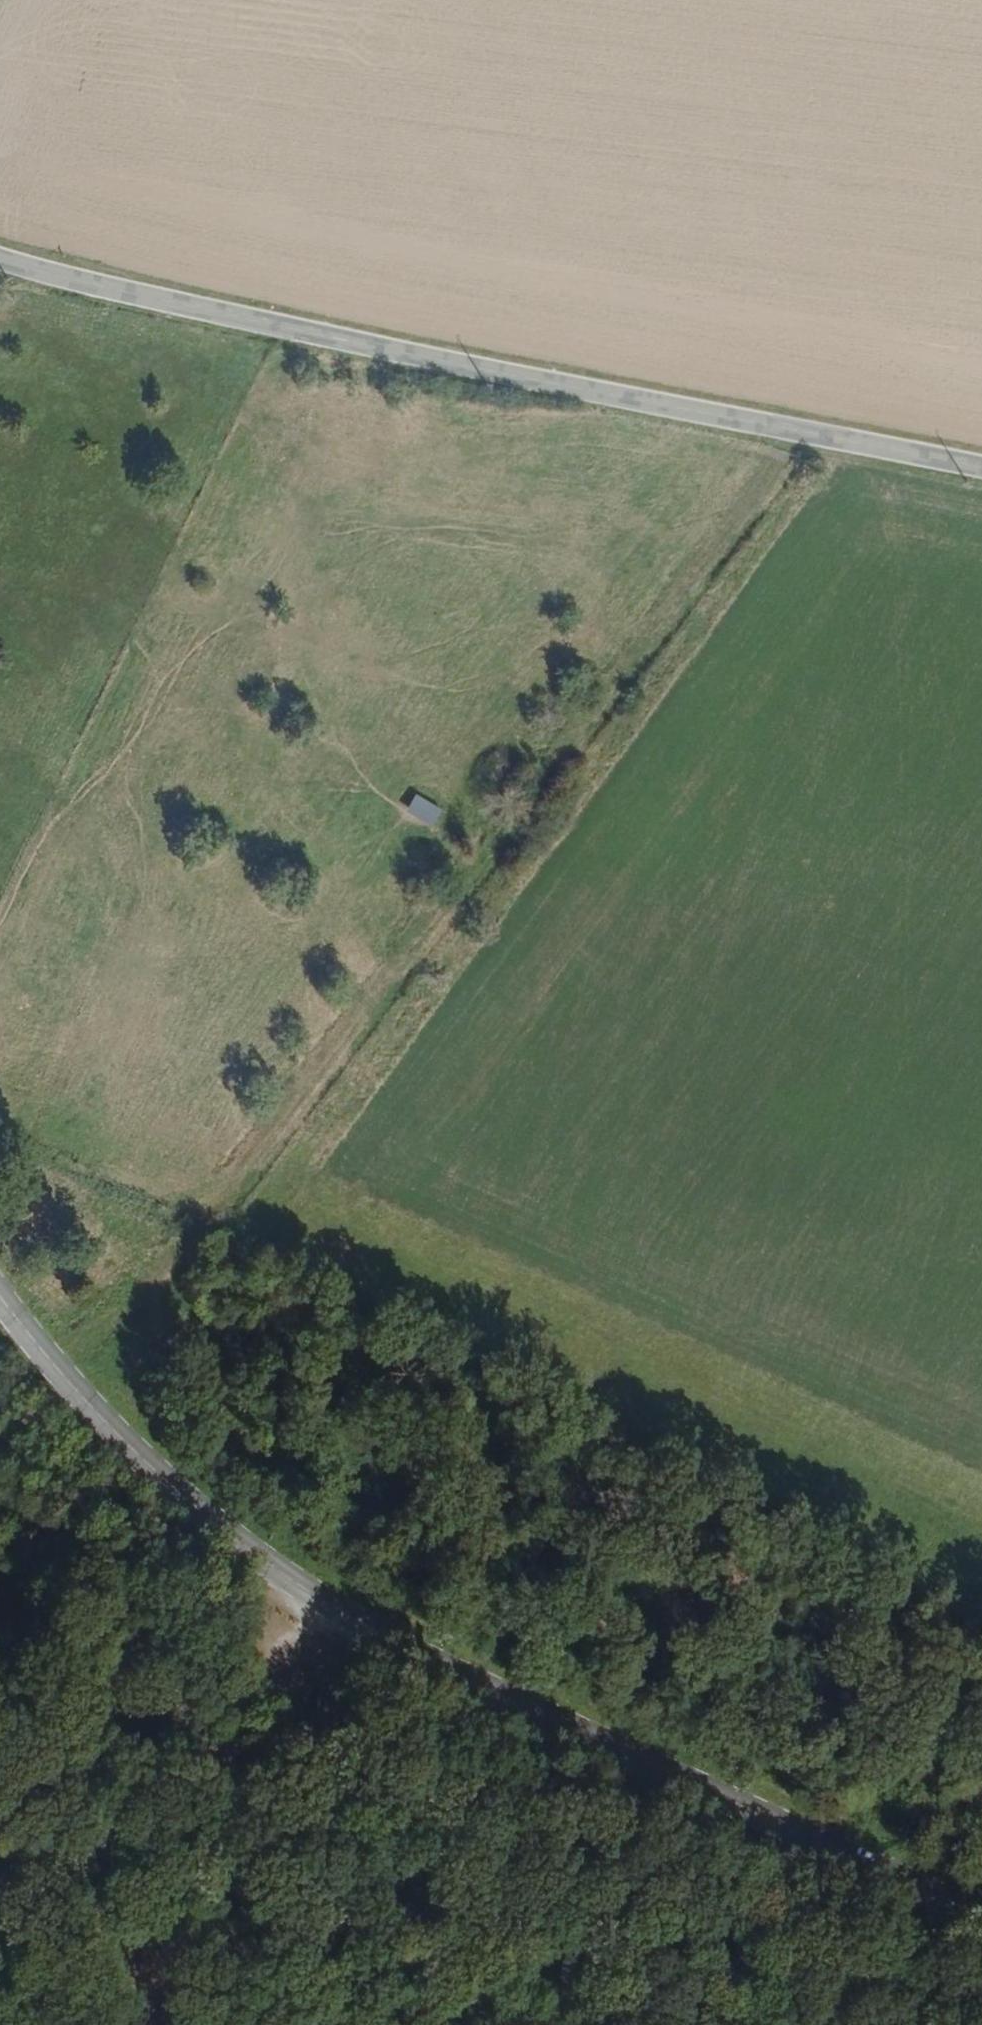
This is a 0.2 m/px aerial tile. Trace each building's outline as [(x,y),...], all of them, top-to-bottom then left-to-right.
[(417,794),(407,810),(434,826),(444,810),(417,794)]
